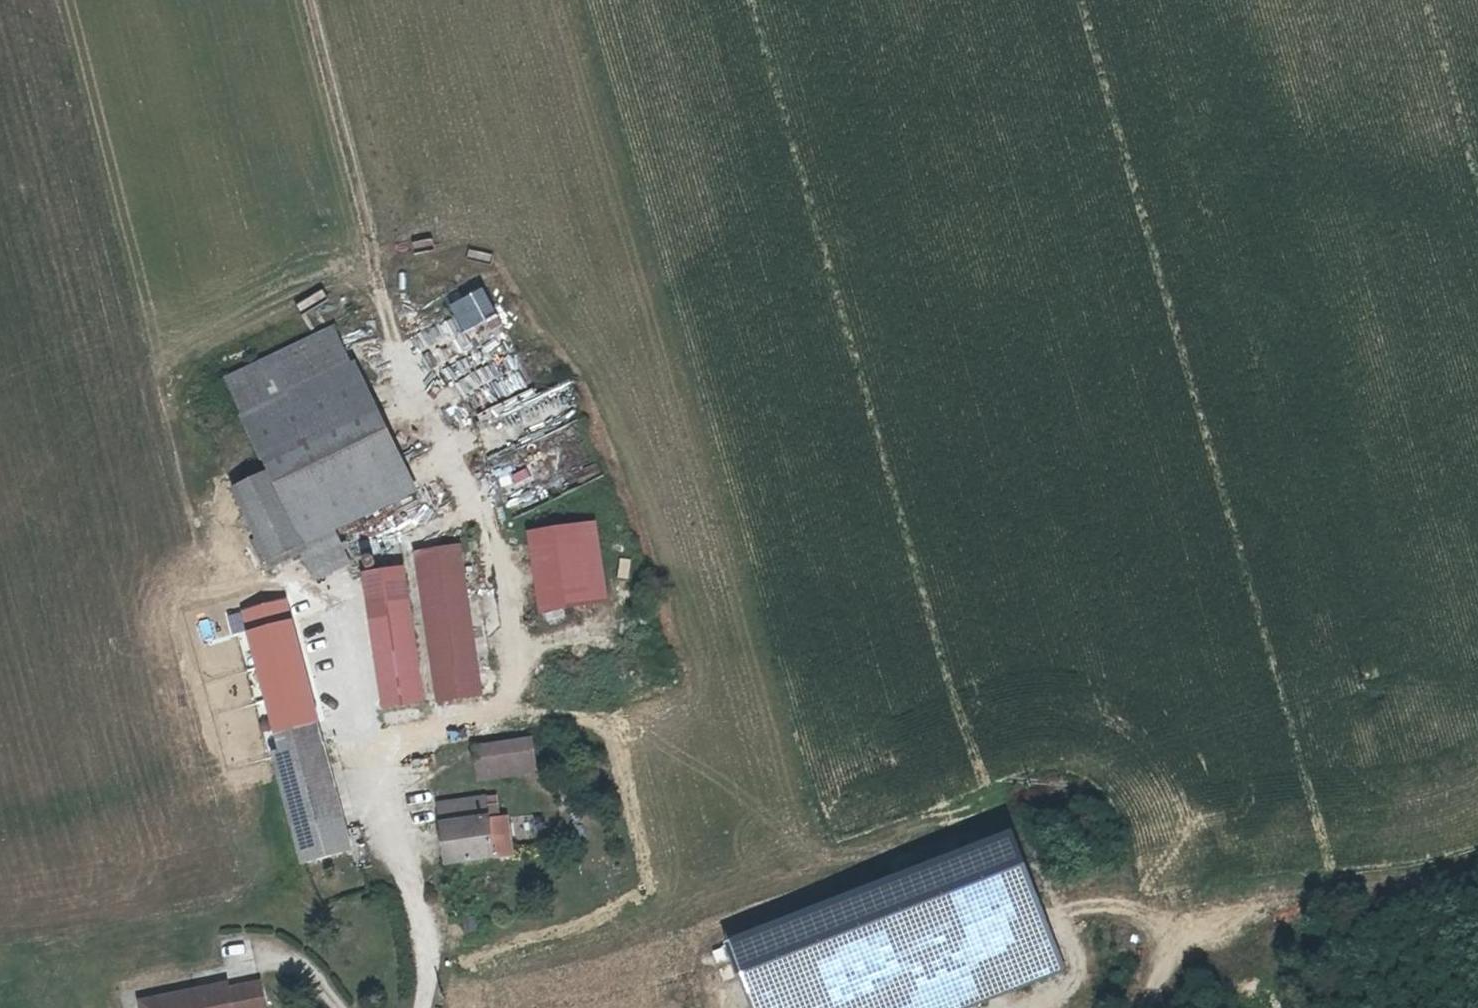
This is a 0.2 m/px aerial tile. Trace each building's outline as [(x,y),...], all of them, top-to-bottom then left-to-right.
[(460,331),(495,312),(479,285),(445,304),(460,331)] [(232,470),(249,511),(283,497),(300,537),(332,523),(330,518),(412,482),(342,314),(231,360),(270,454),(232,470)] [(534,392),(533,389),(471,410),(482,444),(580,412),(569,380),(534,392)] [(283,497),(249,511),(269,550),(277,546),(297,538),(309,566),(344,551),(341,543),(332,523),(300,537),(283,497)] [(573,521),(523,531),(538,605),(588,595),(573,521)] [(441,541),(418,543),(434,685),(458,682),(441,541)] [(380,689),(410,686),(396,570),(366,573),(380,689)] [(236,594),(248,653),(288,645),(276,585),(236,594)] [(248,653),(262,724),(302,716),(288,645),(248,653)] [(323,817),(302,716),(262,724),(265,739),(256,741),(267,796),(289,792),(296,823),(323,817)] [(462,761),(463,761),(517,751),(511,718),(472,725),(455,729),(462,761)] [(432,845),(478,836),(467,779),(422,787),(432,845)] [(267,796),(280,856),(329,846),(323,817),(296,823),(289,792),(267,796)] [(507,813),(487,814),(490,856),(510,855),(507,813)] [(257,1002),(250,973),(201,985),(198,991),(188,994),(186,984),(132,997),(135,1007),(234,1007),(257,1002)]
